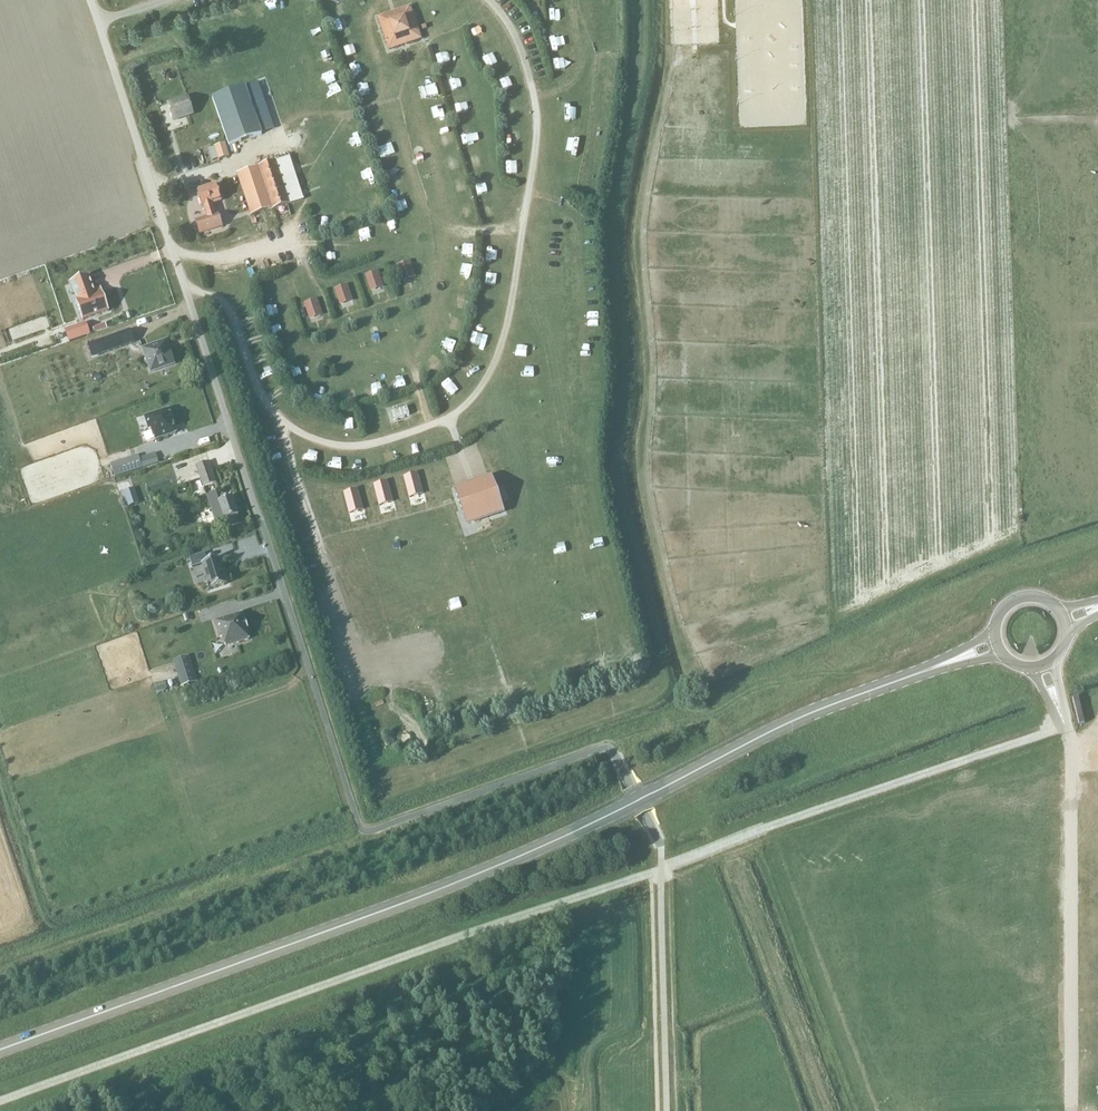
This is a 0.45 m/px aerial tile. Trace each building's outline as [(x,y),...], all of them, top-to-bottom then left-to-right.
[(421,39),(410,7),(378,18),(389,50),(421,39)] [(229,145),(262,134),(246,87),(213,98),(229,145)] [(174,119),(193,113),(188,97),(169,103),(174,119)] [(219,159),(228,156),(225,143),(215,146),(219,159)] [(304,199),(290,158),(276,162),(240,174),(252,214),(273,207),(274,210),(290,205),(289,204),(304,199)] [(212,203),(222,200),(217,185),(198,191),(203,206),(204,206),(207,217),(196,221),(199,233),(222,226),(218,214),(216,215),(212,203)] [(398,266),(403,279),(412,276),(410,269),(412,268),(410,262),(398,266)] [(367,276),(371,289),(380,286),(378,279),(380,279),(378,272),(367,276)] [(75,300),(81,319),(107,310),(101,291),(95,293),(88,274),(76,279),(82,298),(75,300)] [(336,290),(340,303),(350,300),(348,293),(349,292),(347,286),(336,290)] [(305,304),(310,317),(319,314),(317,307),(319,306),(317,300),(305,304)] [(87,323),(79,325),(80,330),(68,334),(71,341),(91,334),(87,323)] [(88,345),(93,358),(135,343),(130,331),(88,345)] [(163,342),(142,349),(150,373),(174,364),(169,350),(166,351),(163,342)] [(176,433),(168,410),(145,418),(149,432),(151,431),(155,441),(176,433)] [(123,467),(125,474),(143,468),(138,455),(132,457),(134,463),(123,467)] [(198,466),(205,487),(216,483),(209,462),(198,466)] [(499,512),(489,480),(457,490),(467,522),(499,512)] [(239,523),(237,518),(239,517),(233,498),(226,501),(223,494),(217,496),(216,493),(207,496),(216,524),(223,522),(225,528),(239,523)] [(199,563),(207,588),(224,583),(216,557),(204,561),(202,552),(187,557),(190,566),(199,563)] [(240,614),(215,622),(221,639),(223,638),(226,647),(248,640),(249,640),(246,631),(247,630),(245,623),(244,623),(241,614),(240,614)] [(173,661),(181,687),(195,682),(187,657),(173,661)]
